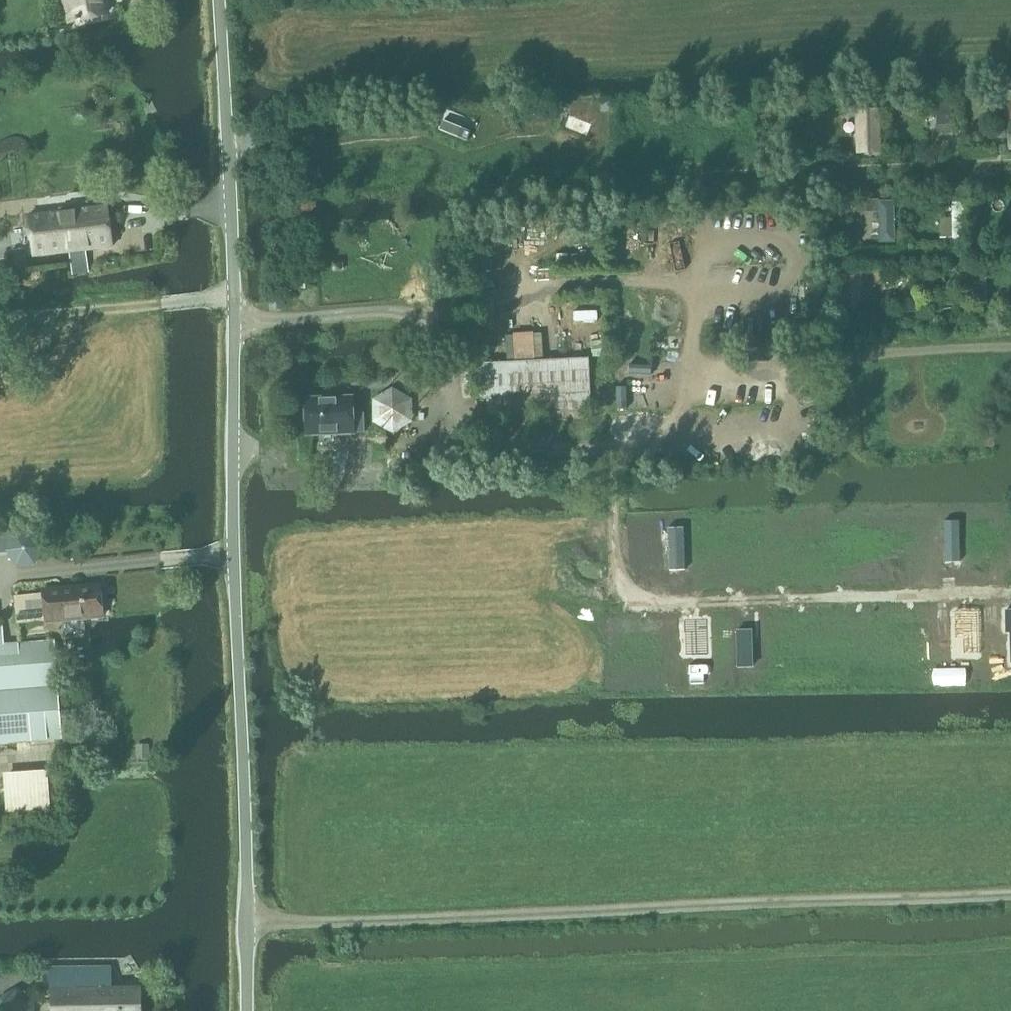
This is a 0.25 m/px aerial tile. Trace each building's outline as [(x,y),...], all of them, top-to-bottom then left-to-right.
[(65,4),(68,19),(74,18),(75,22),(105,15),(104,11),(106,8),(104,0),(64,0),(65,4)] [(855,109),(856,155),(882,154),(881,109),(855,109)] [(895,242),(894,201),(879,201),(881,242),(895,242)] [(952,203),(953,241),(965,240),(964,203),(952,203)] [(86,250),(113,246),(108,207),(28,216),(33,256),(70,252),(73,274),(89,272),(86,250)] [(507,422),(591,418),(589,359),(477,364),(478,398),(487,397),(488,415),(507,414),(507,422)] [(413,422),(413,399),(393,388),(373,399),(373,422),(393,434),(413,422)] [(354,433),(364,432),(364,414),(354,415),(353,398),(320,399),(320,396),(308,397),(308,400),(305,400),(307,435),(354,433)] [(35,565),(43,549),(33,533),(15,534),(6,551),(16,566),(35,565)] [(85,618),(104,617),(100,585),(42,590),(43,595),(16,597),(18,623),(46,621),(46,623),(63,621),(64,633),(87,631),(85,618)] [(5,646),(3,626),(0,626),(0,743),(61,739),(55,643),(5,646)] [(9,818),(52,815),(50,773),(7,775),(9,818)] [(97,969),(97,967),(48,968),(49,990),(54,990),(54,1010),(141,1010),(140,988),(113,989),(113,969),(97,969)]
